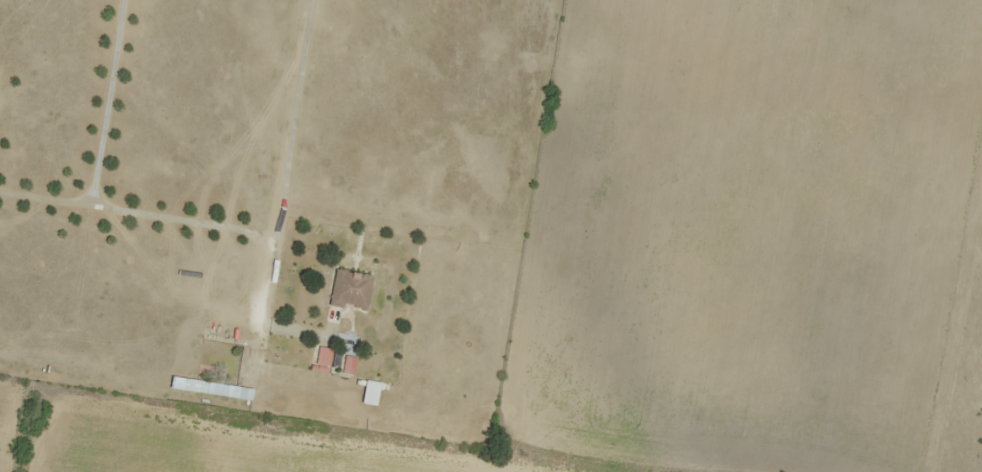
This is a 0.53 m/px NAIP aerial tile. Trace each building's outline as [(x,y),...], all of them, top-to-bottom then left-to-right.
[(366,311),(371,274),(333,269),(328,306),(366,311)] [(330,348),(317,347),(315,364),(328,366),(330,348)] [(253,386),(170,376),(168,388),(251,398),(253,386)]
